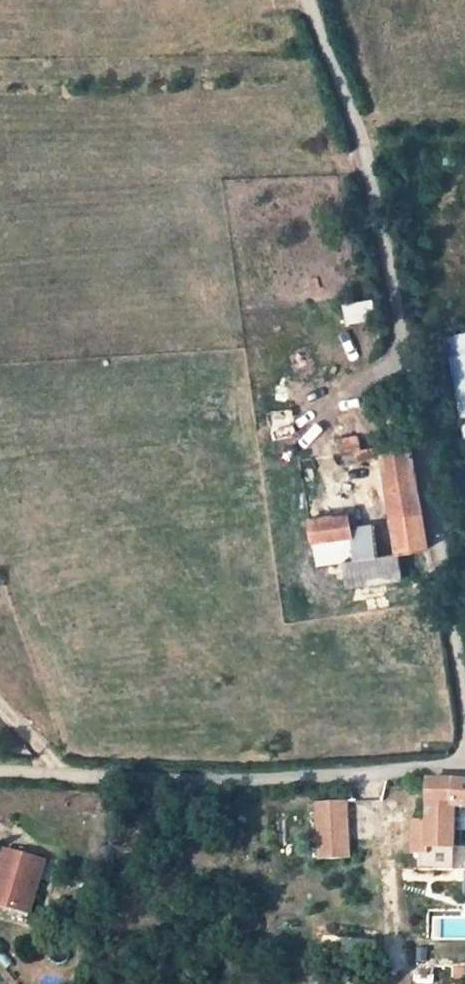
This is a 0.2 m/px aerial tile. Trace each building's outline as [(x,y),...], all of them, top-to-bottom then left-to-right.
[(342,304),(344,322),(383,317),(381,301),(363,304),(363,301),(342,304)] [(464,423),(464,336),(450,338),(464,423)] [(359,435),(336,439),(339,452),(363,449),(359,435)] [(363,449),(339,452),(341,465),(384,459),(390,502),(398,553),(357,559),(352,527),(351,527),(349,513),(308,519),(312,543),(315,542),(319,566),(333,563),(334,571),(346,570),(347,586),(403,579),(402,571),(419,567),(429,566),(425,549),(430,548),(412,442),(363,449)] [(390,502),(382,504),(374,523),(352,527),(357,559),(398,553),(390,502)] [(404,588),(405,591),(423,588),(419,567),(402,571),(403,579),(404,588)] [(431,846),(453,845),(455,845),(455,805),(464,807),(464,783),(451,781),(431,782),(431,846)] [(312,859),(349,859),(348,799),(312,800),(312,859)] [(431,846),(431,868),(453,868),(453,845),(431,846)] [(0,876),(0,904),(30,913),(45,860),(7,850),(0,876)] [(29,920),(30,913),(0,904),(0,911),(29,920)]
